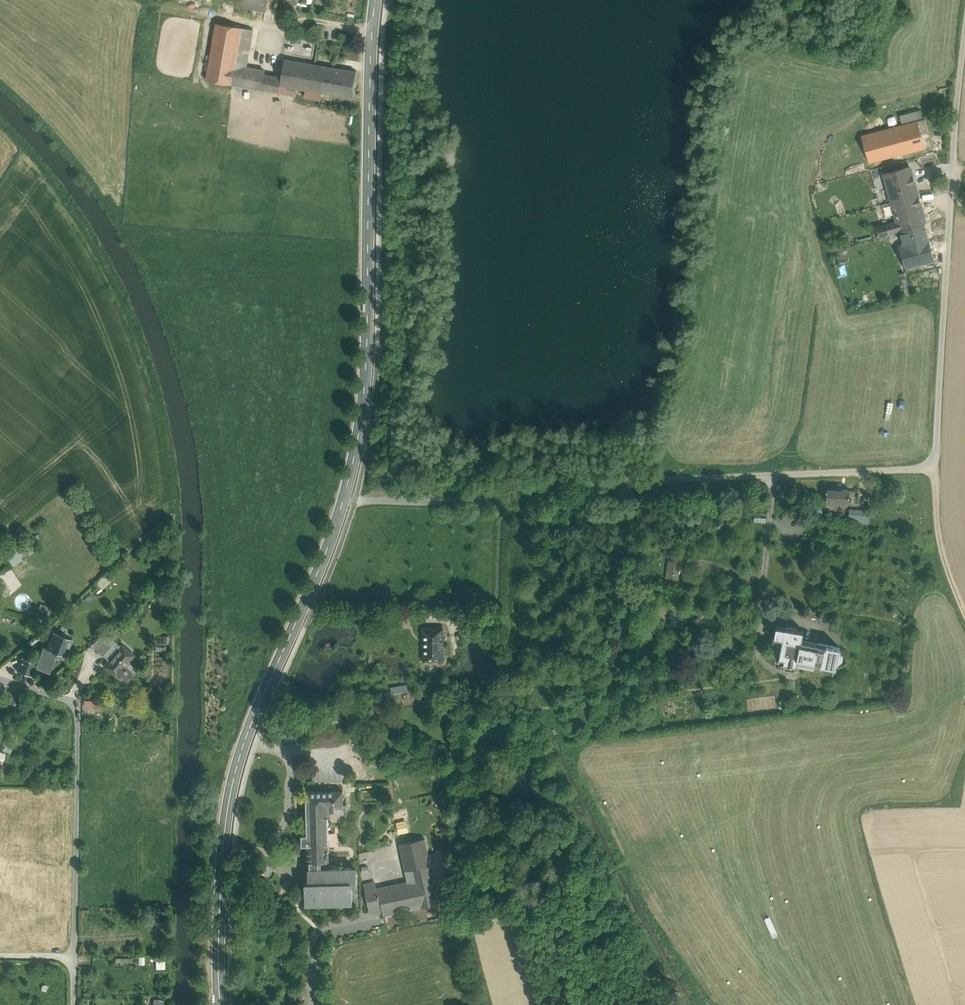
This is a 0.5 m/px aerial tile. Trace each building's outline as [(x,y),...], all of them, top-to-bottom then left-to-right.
[(244,7),(266,11),(268,0),(246,0),(244,7)] [(286,7),(296,9),(297,0),(287,0),(286,7)] [(242,28),(216,23),(206,79),(232,84),(242,28)] [(265,71),(246,67),(253,29),(242,28),(232,84),(262,89),(264,74),(265,71)] [(282,76),(281,85),(321,92),(325,65),(285,59),(282,76)] [(356,71),(325,65),(321,92),(352,97),(356,71)] [(281,85),(282,76),(264,74),(262,89),(279,92),(281,85)] [(900,114),(902,123),(924,118),(922,109),(900,114)] [(924,119),(917,121),(921,135),(928,133),(924,119)] [(917,121),(861,135),(869,162),(925,148),(921,135),(917,121)] [(910,159),(881,168),(883,173),(911,164),(910,159)] [(899,230),(925,223),(910,166),(884,173),(897,221),(874,227),(876,236),(900,230),(899,230)] [(899,230),(900,230),(904,245),(899,246),(905,268),(934,260),(924,223),(926,223),(925,223),(899,230)] [(850,490),(827,489),(826,502),(848,504),(848,498),(849,498),(850,490)] [(850,510),(849,521),(868,523),(868,511),(850,510)] [(11,547),(0,554),(10,568),(21,561),(11,547)] [(680,561),(669,560),(667,577),(677,579),(680,561)] [(41,604),(37,614),(47,618),(51,607),(41,604)] [(681,606),(674,605),(671,625),(678,626),(679,612),(680,612),(681,606)] [(482,618),(482,611),(471,611),(471,622),(490,622),(490,618),(482,618)] [(680,612),(679,612),(678,626),(684,627),(686,613),(680,612)] [(819,644),(802,640),(804,630),(796,629),(785,627),(776,626),(774,636),(783,638),(782,643),(778,661),(785,662),(785,666),(794,668),(795,664),(796,664),(796,665),(814,669),(815,664),(836,668),(837,663),(841,660),(842,656),(839,652),(840,648),(827,645),(826,648),(819,646),(819,644)] [(443,628),(427,628),(427,641),(424,641),(424,660),(443,660),(443,628)] [(73,640),(53,632),(47,649),(43,647),(37,663),(36,665),(49,670),(56,653),(66,657),(73,640)] [(116,642),(105,633),(91,645),(98,651),(105,643),(110,648),(112,646),(116,642)] [(105,643),(98,651),(103,656),(110,648),(105,643)] [(122,645),(117,651),(112,646),(110,648),(103,656),(109,661),(104,666),(116,676),(118,673),(128,681),(133,675),(124,666),(133,655),(122,645)] [(37,663),(22,657),(21,658),(17,670),(16,671),(17,671),(18,670),(31,675),(31,676),(32,677),(32,676),(36,665),(37,663)] [(348,730),(338,730),(338,742),(349,741),(348,730)] [(364,730),(353,731),(354,741),(365,741),(364,730)] [(329,869),(322,870),(321,861),(329,861),(328,817),(330,817),(334,820),(341,820),(341,817),(347,817),(346,804),(343,804),(343,791),(306,791),(307,835),(302,835),(302,845),(307,845),(308,861),(310,861),(310,870),(308,870),(309,883),(305,883),(305,903),(310,903),(310,904),(317,903),(317,902),(325,902),(325,903),(333,903),(333,902),(340,902),(341,903),(348,903),(348,902),(353,902),(352,883),(357,883),(357,869),(352,869),(352,868),(344,868),(345,869),(337,869),(337,866),(329,866),(329,869)] [(396,821),(398,831),(408,829),(406,819),(396,821)] [(407,881),(365,890),(369,910),(382,907),(384,915),(421,907),(421,908),(438,904),(429,865),(431,865),(425,838),(399,844),(407,881)] [(157,917),(151,924),(157,930),(163,924),(157,917)] [(156,939),(156,956),(168,956),(168,939),(156,939)] [(147,971),(147,980),(155,980),(155,971),(147,971)] [(301,989),(290,990),(291,1001),(298,1001),(298,993),(301,993),(301,989)]
